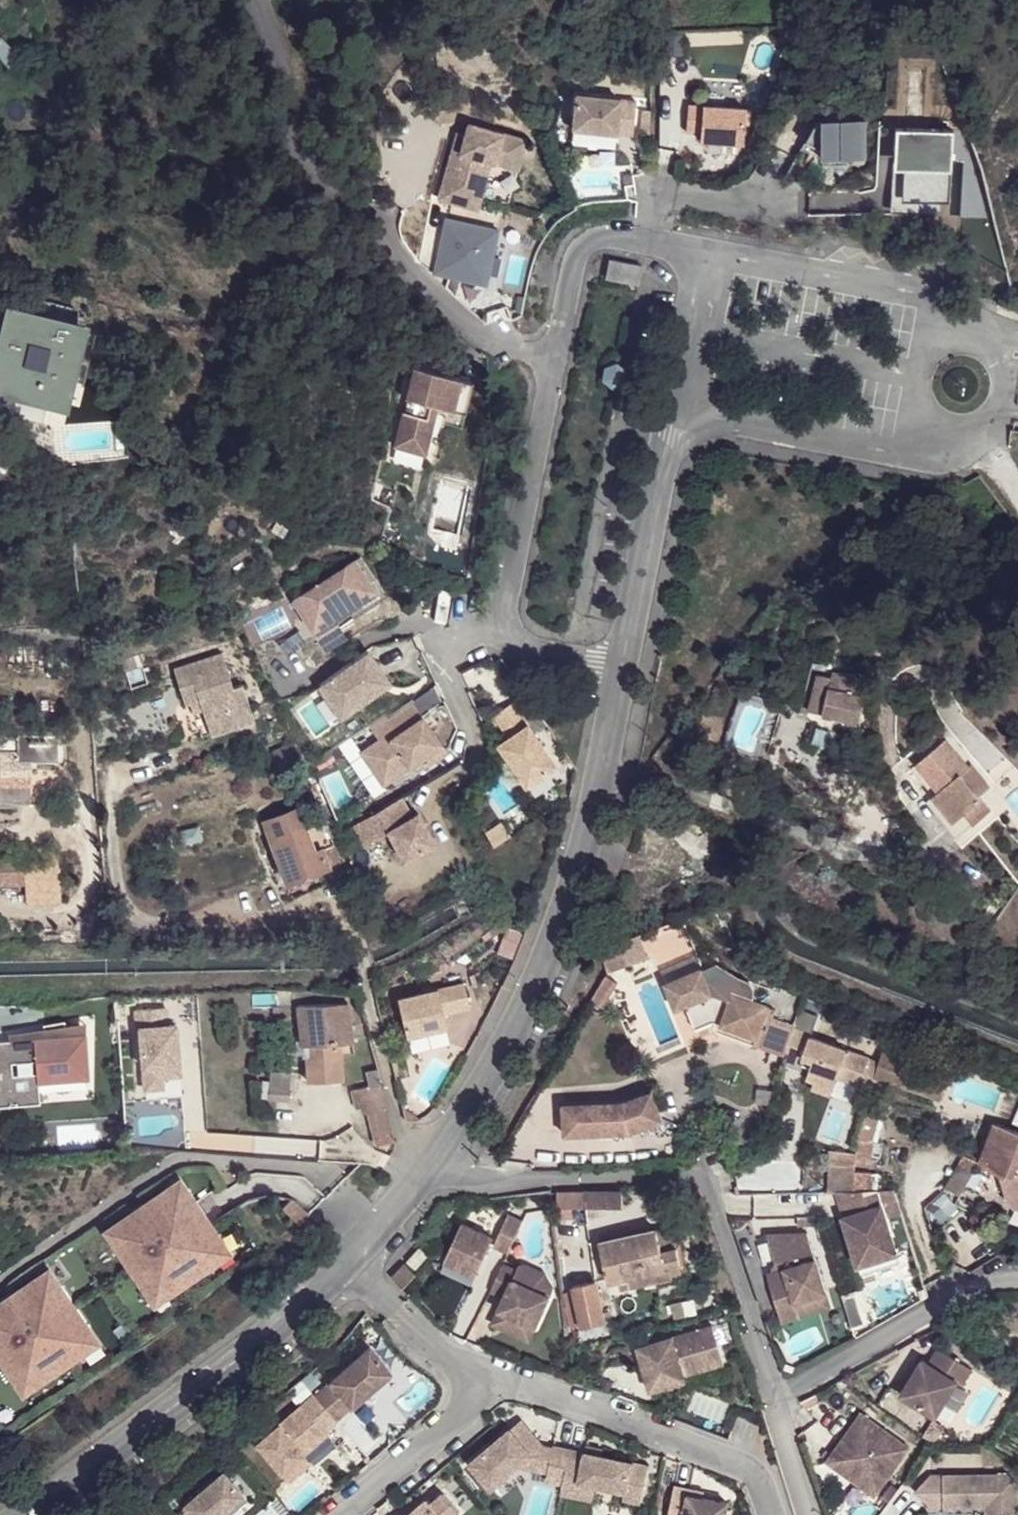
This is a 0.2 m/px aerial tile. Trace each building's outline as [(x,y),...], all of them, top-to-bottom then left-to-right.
[(291,34),(296,36),(300,35),(303,30),(301,25),(296,23),(292,25),(290,29),(291,34)] [(636,106),(577,100),(574,134),(618,138),(633,139),(636,106)] [(747,112),(689,109),(688,135),(702,136),(701,146),(745,149),(747,112)] [(864,125),(816,124),(803,147),(821,156),(821,163),(863,164),(864,125)] [(448,152),(438,202),(479,210),(482,197),(489,162),(517,167),(523,137),(463,125),(460,136),(457,154),(448,152)] [(952,131),(895,128),(891,212),(947,215),(952,131)] [(457,154),(460,136),(452,134),(448,152),(457,154)] [(618,138),(574,134),(572,150),(616,154),(618,138)] [(517,167),(489,162),(482,197),(510,202),(517,167)] [(498,230),(445,219),(432,274),(486,285),(498,230)] [(638,284),(641,284),(646,267),(613,259),(609,277),(638,284)] [(11,314),(4,312),(0,328),(0,341),(4,341),(11,314)] [(80,330),(11,314),(4,341),(0,341),(0,387),(63,402),(80,330)] [(71,414),(89,333),(80,330),(63,402),(0,387),(0,398),(71,414)] [(615,367),(607,370),(605,379),(612,384),(619,381),(621,372),(615,367)] [(476,384),(417,370),(398,449),(427,456),(435,424),(465,431),(476,384)] [(459,533),(438,529),(434,549),(442,551),(441,553),(448,554),(450,544),(445,543),(446,533),(459,535),(459,533)] [(360,557),(294,601),(324,647),(342,634),(329,617),(346,606),(349,611),(381,590),(360,557)] [(187,703),(192,701),(201,698),(204,707),(212,731),(255,717),(243,681),(234,683),(223,652),(176,668),(187,703)] [(368,653),(321,685),(343,717),(389,682),(368,653)] [(144,667),(129,671),(134,687),(149,683),(144,667)] [(827,688),(864,694),(866,684),(851,681),(853,674),(829,673),(829,677),(827,688)] [(808,710),(822,713),(827,688),(829,677),(814,674),(808,710)] [(858,721),(864,694),(827,688),(822,713),(858,721)] [(201,698),(192,701),(194,710),(204,707),(201,698)] [(387,718),(374,727),(384,743),(367,756),(387,786),(413,768),(418,775),(448,754),(414,704),(391,720),(387,718)] [(515,706),(496,718),(511,741),(501,748),(528,789),(557,769),(515,706)] [(58,760),(57,733),(16,735),(17,762),(58,760)] [(934,802),(970,830),(992,811),(964,775),(972,769),(950,741),(914,771),(938,798),(934,802)] [(401,799),(396,803),(407,822),(412,819),(401,799)] [(960,839),(970,830),(934,802),(931,805),(960,839)] [(396,803),(355,826),(367,846),(390,833),(407,861),(437,844),(420,814),(412,819),(407,822),(396,803)] [(266,818),(276,842),(313,827),(303,804),(266,818)] [(329,867),(343,861),(327,821),(313,827),(329,867)] [(501,823),(484,832),(492,847),(510,837),(501,823)] [(313,827),(276,842),(274,842),(288,882),(329,867),(313,827)] [(0,858),(0,883),(26,883),(26,857),(0,858)] [(650,957),(641,935),(620,944),(629,966),(650,957)] [(629,966),(620,944),(599,952),(611,973),(629,966)] [(795,1027),(796,1024),(774,1016),(777,1008),(754,1000),(757,991),(757,988),(755,985),(751,980),(741,976),(720,964),(711,946),(697,952),(705,969),(668,984),(679,1009),(687,1006),(697,1030),(717,1021),(716,1024),(759,1038),(758,1042),(786,1052),(787,1050),(795,1027)] [(465,989),(399,1002),(407,1040),(446,1032),(444,1019),(470,1013),(465,989)] [(301,1005),(305,1081),(340,1079),(339,1054),(349,1054),(347,1002),(301,1005)] [(0,1033),(0,1105),(95,1099),(94,1017),(0,1033)] [(759,1038),(716,1024),(716,1027),(719,1031),(720,1032),(756,1045),(758,1042),(759,1038)] [(844,1051),(845,1049),(812,1037),(813,1034),(795,1027),(787,1050),(792,1052),(816,1061),(813,1067),(836,1075),(844,1051)] [(890,1044),(883,1067),(918,1079),(932,1084),(937,1068),(940,1059),(890,1044)] [(844,1051),(836,1075),(840,1075),(838,1083),(850,1087),(853,1081),(862,1085),(861,1090),(857,1100),(865,1103),(884,1109),(888,1098),(910,1105),(918,1079),(883,1067),(861,1060),(862,1056),(844,1051)] [(816,1061),(792,1052),(789,1059),(813,1067),(816,1061)] [(273,1071),(270,1099),(290,1101),(293,1073),(273,1071)] [(380,1145),(395,1142),(381,1085),(383,1085),(380,1073),(365,1073),(369,1089),(347,1094),(352,1111),(370,1107),(380,1145)] [(918,1079),(910,1105),(923,1110),(927,1095),(932,1084),(918,1079)] [(853,1081),(850,1087),(861,1090),(862,1085),(853,1081)] [(564,1107),(564,1137),(610,1138),(611,1140),(612,1142),(614,1144),(615,1145),(617,1145),(620,1145),(622,1145),(623,1144),(625,1143),(626,1141),(626,1139),(627,1138),(631,1138),(663,1127),(653,1098),(625,1108),(564,1107)] [(884,1109),(865,1103),(863,1109),(881,1115),(884,1109)] [(1002,1174),(1011,1207),(1017,1209),(1017,1132),(994,1124),(979,1164),(1002,1174)] [(831,1172),(856,1173),(856,1153),(836,1153),(836,1166),(831,1166),(831,1172)] [(965,1156),(947,1183),(963,1195),(980,1167),(965,1156)] [(831,1172),(831,1192),(842,1192),(856,1192),(856,1173),(831,1172)] [(181,1200),(194,1191),(184,1176),(171,1185),(181,1200)] [(171,1185),(123,1217),(134,1233),(118,1243),(148,1286),(160,1277),(172,1293),(221,1259),(211,1244),(224,1235),(194,1191),(181,1200),(171,1185)] [(856,1192),(842,1192),(850,1217),(845,1219),(861,1267),(899,1254),(884,1206),(879,1192),(856,1192)] [(621,1195),(558,1195),(558,1212),(572,1212),(622,1210),(621,1195)] [(299,1198),(296,1197),(288,1205),(305,1222),(314,1212),(299,1198)] [(572,1222),(572,1212),(558,1212),(559,1223),(572,1222)] [(501,1237),(469,1222),(449,1261),(481,1276),(496,1247),(507,1252),(523,1220),(511,1215),(501,1237)] [(108,1228),(118,1243),(134,1233),(123,1217),(108,1228)] [(821,1217),(799,1217),(799,1225),(823,1225),(821,1217)] [(672,1229),(658,1232),(663,1253),(677,1251),(672,1229)] [(658,1272),(667,1270),(663,1253),(658,1232),(602,1244),(611,1282),(621,1280),(658,1272)] [(810,1232),(769,1233),(778,1263),(783,1261),(785,1268),(775,1271),(769,1273),(784,1322),(802,1316),(798,1301),(828,1292),(810,1232)] [(224,1235),(211,1244),(221,1259),(235,1250),(224,1235)] [(677,1251),(663,1253),(667,1270),(673,1268),(675,1276),(682,1274),(677,1251)] [(409,1267),(418,1274),(429,1258),(420,1252),(409,1267)] [(899,1254),(861,1267),(864,1276),(902,1262),(899,1254)] [(783,1261),(778,1263),(776,1264),(775,1265),(774,1266),(774,1267),(774,1269),(775,1271),(785,1268),(783,1261)] [(49,1290),(62,1281),(51,1265),(38,1274),(49,1290)] [(515,1273),(501,1266),(491,1287),(488,1293),(501,1300),(495,1312),(532,1330),(547,1299),(511,1282),(515,1273)] [(516,1272),(515,1273),(511,1282),(547,1299),(549,1296),(549,1295),(549,1293),(550,1291),(550,1289),(550,1287),(550,1285),(549,1283),(548,1281),(547,1280),(545,1278),(544,1277),(542,1276),(527,1269),(526,1268),(525,1268),(523,1268),(522,1268),(521,1268),(519,1268),(519,1270),(517,1270),(517,1271),(516,1272)] [(673,1268),(667,1270),(658,1272),(660,1280),(675,1276),(673,1268)] [(406,1269),(396,1282),(409,1292),(419,1279),(406,1269)] [(660,1280),(658,1272),(621,1280),(623,1289),(660,1280)] [(0,1300),(0,1353),(15,1376),(28,1367),(39,1382),(102,1338),(62,1281),(49,1290),(38,1274),(0,1300)] [(160,1277),(148,1286),(159,1302),(172,1293),(160,1277)] [(577,1290),(586,1328),(607,1323),(605,1315),(597,1283),(576,1288),(577,1290)] [(861,1289),(846,1294),(857,1326),(871,1322),(861,1289)] [(578,1330),(586,1328),(577,1290),(568,1291),(578,1330)] [(828,1292),(798,1301),(802,1316),(833,1306),(828,1292)] [(532,1330),(495,1312),(489,1326),(525,1343),(532,1330)] [(607,1323),(586,1328),(588,1336),(616,1331),(614,1322),(613,1322),(611,1314),(605,1315),(607,1323)] [(710,1327),(634,1348),(645,1391),(681,1382),(679,1376),(720,1366),(710,1327)] [(365,1348),(311,1396),(333,1421),(387,1373),(365,1348)] [(928,1368),(922,1364),(900,1401),(935,1422),(956,1387),(961,1390),(971,1373),(937,1353),(928,1368)] [(28,1367),(15,1376),(26,1390),(39,1382),(28,1367)] [(333,1421),(311,1396),(249,1452),(282,1489),(298,1474),(291,1466),(296,1461),(325,1436),(322,1433),(334,1422),(333,1421)] [(861,1419),(827,1465),(873,1499),(906,1453),(861,1419)] [(508,1431),(467,1465),(489,1490),(515,1468),(527,1458),(540,1447),(526,1431),(515,1440),(508,1431)] [(567,1453),(550,1449),(548,1462),(545,1474),(543,1483),(560,1487),(567,1453)] [(583,1450),(582,1456),(597,1459),(598,1453),(583,1450)] [(582,1456),(567,1453),(560,1487),(558,1497),(573,1500),(577,1485),(593,1489),(622,1495),(620,1503),(637,1507),(645,1469),(597,1459),(582,1456)] [(548,1462),(527,1458),(515,1468),(545,1474),(548,1462)] [(296,1461),(291,1466),(298,1474),(304,1469),(296,1461)] [(177,1514),(214,1514),(240,1493),(221,1471),(181,1504),(185,1509),(177,1514)] [(931,1512),(985,1512),(985,1514),(1017,1514),(1016,1489),(1007,1478),(930,1479),(915,1496),(931,1512)] [(577,1485),(573,1500),(590,1504),(593,1489),(577,1485)] [(665,1514),(722,1514),(724,1504),(699,1500),(685,1497),(686,1491),(670,1488),(665,1514)] [(686,1491),(685,1497),(699,1500),(700,1494),(686,1491)] [(408,1514),(438,1514),(426,1500),(408,1514)]
